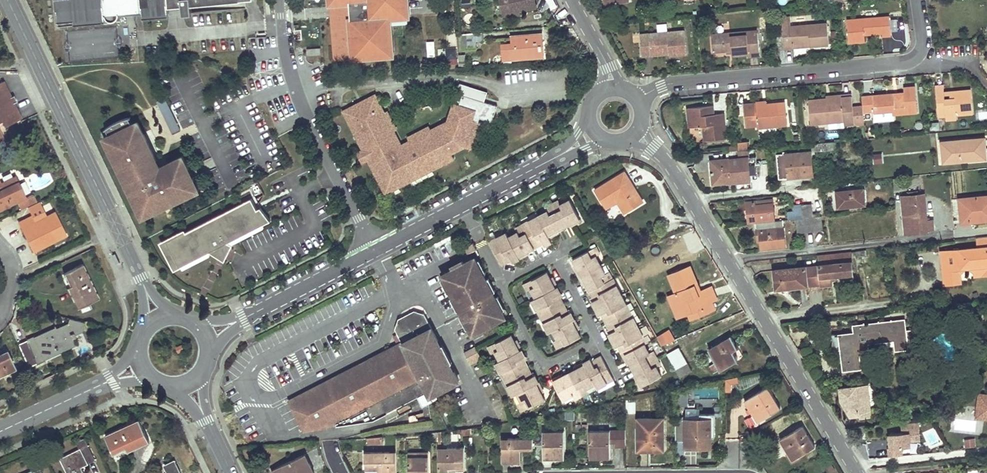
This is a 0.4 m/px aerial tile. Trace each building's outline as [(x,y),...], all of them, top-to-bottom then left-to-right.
[(59,25),(114,20),(115,20),(117,19),(118,18),(119,16),(119,14),(119,13),(142,12),(143,17),(169,15),(168,7),(181,5),(182,14),(192,13),(191,5),(240,0),(56,0),(59,25)] [(332,3),(338,3),(340,30),(334,30),(335,44),(386,40),(391,39),(389,18),(408,16),(407,0),(332,0),(332,3)] [(501,16),(516,12),(535,8),(533,0),(497,0),(501,16)] [(338,3),(332,3),(334,30),(340,30),(338,3)] [(889,16),(847,20),(849,43),(865,41),(864,35),(882,33),(882,36),(891,35),(889,16)] [(809,42),(810,46),(829,44),(827,23),(790,26),(791,31),(783,32),(784,48),(793,47),(792,44),(809,42)] [(685,31),(640,34),(642,56),(652,55),(651,51),(668,50),(669,54),(669,55),(687,54),(685,31)] [(747,31),(711,34),(713,52),(731,50),(732,56),(748,54),(748,56),(759,55),(757,32),(747,33),(747,31)] [(477,48),(477,42),(484,42),(483,32),(462,34),(458,37),(459,50),(477,48)] [(502,45),(503,59),(542,56),(541,44),(540,35),(513,37),(513,44),(502,45)] [(386,40),(335,44),(336,55),(340,59),(388,55),(386,40)] [(10,97),(2,81),(0,82),(0,121),(1,121),(4,126),(20,119),(12,103),(16,101),(13,95),(10,97)] [(480,103),(484,93),(456,84),(450,102),(472,109),(469,118),(479,122),(489,125),(494,107),(480,103)] [(944,92),(943,85),(935,86),(938,120),(956,119),(956,115),(973,113),(971,90),(953,91),(954,98),(950,98),(945,99),(944,96),(944,92)] [(904,93),(862,97),(863,106),(863,111),(874,110),(874,113),(892,111),(893,114),(917,112),(915,86),(904,88),(904,93)] [(393,128),(383,109),(381,111),(371,93),(340,110),(360,149),(367,145),(371,154),(365,158),(382,192),(451,156),(448,151),(460,145),(470,148),(479,122),(469,118),(472,109),(450,102),(444,119),(428,128),(426,125),(404,136),(406,139),(394,145),(387,131),(393,128)] [(827,96),(827,98),(828,102),(842,100),(842,97),(852,96),(851,93),(827,96)] [(828,102),(827,98),(808,100),(810,124),(828,122),(828,127),(844,126),(844,124),(864,122),(863,111),(863,106),(853,107),(852,96),(842,97),(842,100),(828,102)] [(165,98),(157,102),(171,134),(180,130),(165,98)] [(746,126),(757,125),(757,127),(787,124),(785,102),(766,104),(756,105),(755,102),(744,104),(746,126)] [(689,127),(703,126),(704,141),(726,139),(724,122),(714,123),(714,119),(713,105),(687,108),(689,127)] [(110,127),(105,131),(110,137),(105,139),(141,216),(152,211),(160,207),(162,211),(200,191),(195,181),(189,169),(183,157),(161,168),(139,122),(133,125),(131,118),(122,121),(110,127)] [(970,157),(985,156),(984,138),(941,142),(943,162),(970,160),(970,157)] [(835,142),(814,144),(815,151),(836,149),(835,142)] [(371,154),(367,145),(360,149),(365,158),(371,154)] [(728,159),(711,160),(713,180),(729,178),(730,182),(751,180),(748,150),(738,151),(737,151),(727,152),(728,159)] [(811,152),(777,154),(779,178),(813,175),(811,152)] [(606,208),(620,199),(628,211),(643,202),(624,172),(595,190),(606,208)] [(17,201),(20,208),(36,201),(32,194),(24,198),(14,176),(0,183),(0,210),(17,201)] [(837,191),(838,206),(865,203),(862,181),(848,183),(848,190),(837,191)] [(909,196),(902,196),(906,233),(928,231),(928,229),(933,229),(933,220),(929,221),(929,218),(926,218),(924,194),(917,195),(917,192),(909,193),(909,196)] [(959,199),(961,223),(986,220),(986,196),(959,199)] [(186,236),(170,244),(183,269),(210,256),(220,262),(225,264),(229,256),(232,248),(231,246),(264,230),(265,227),(272,224),(262,208),(258,210),(252,199),(186,236)] [(747,202),(748,211),(750,210),(751,223),(756,222),(774,221),(772,199),(747,202)] [(499,243),(492,246),(502,265),(512,260),(513,262),(527,255),(525,253),(544,244),(545,246),(552,242),(550,238),(556,235),(555,232),(573,223),(574,225),(581,222),(570,200),(561,205),(548,212),(529,222),(531,226),(518,232),(509,237),(507,233),(497,238),(499,243)] [(559,201),(546,208),(548,212),(561,205),(559,201)] [(812,203),(801,205),(802,218),(813,217),(812,203)] [(793,211),(787,212),(788,219),(797,218),(802,218),(801,205),(792,205),(793,211)] [(19,222),(27,239),(32,236),(34,239),(29,241),(33,250),(65,235),(54,213),(35,223),(31,216),(19,222)] [(1,228),(11,223),(8,216),(0,220),(0,227),(1,228)] [(797,218),(798,232),(822,229),(821,216),(813,217),(802,218),(797,218)] [(758,238),(760,238),(761,249),(785,247),(783,220),(774,221),(756,222),(758,238)] [(529,222),(516,228),(518,232),(531,226),(529,222)] [(160,246),(174,275),(183,269),(170,244),(186,236),(184,233),(160,246)] [(959,269),(967,268),(971,264),(974,266),(975,277),(986,275),(986,237),(977,238),(978,248),(941,251),(943,273),(960,271),(959,269)] [(497,238),(490,241),(492,246),(499,243),(497,238)] [(474,243),(465,248),(468,254),(477,250),(474,243)] [(596,257),(593,249),(573,259),(578,269),(576,270),(583,283),(585,282),(594,300),(592,301),(599,315),(601,314),(611,332),(609,334),(616,347),(618,346),(626,362),(629,361),(637,376),(638,379),(636,380),(639,387),(661,376),(656,366),(650,354),(645,344),(641,338),(643,337),(633,317),(629,319),(622,307),(627,304),(617,285),(612,287),(606,275),(596,257)] [(820,265),(819,265),(821,283),(821,286),(832,285),(831,275),(852,273),(850,252),(819,255),(820,265)] [(444,278),(453,296),(460,310),(470,328),(475,330),(481,326),(483,329),(496,322),(495,319),(505,314),(494,292),(487,279),(477,261),(472,259),(446,273),(444,278)] [(67,286),(77,308),(98,298),(81,264),(66,271),(72,284),(69,285),(67,286)] [(819,265),(774,270),(776,288),(821,283),(819,265)] [(697,307),(712,301),(717,299),(712,286),(697,292),(695,286),(698,285),(690,266),(669,275),(676,293),(668,296),(673,307),(675,306),(680,316),(688,313),(698,309),(697,307)] [(72,284),(66,271),(63,273),(69,285),(72,284)] [(960,271),(943,273),(944,285),(960,283),(960,271)] [(547,272),(528,282),(531,289),(536,298),(532,300),(537,310),(541,308),(548,320),(544,323),(549,333),(553,331),(558,339),(561,347),(581,337),(576,327),(578,326),(571,312),(569,313),(559,295),(562,294),(554,280),(552,281),(547,272)] [(610,272),(606,275),(612,287),(617,285),(610,272)] [(490,278),(487,279),(494,292),(497,291),(490,278)] [(453,296),(451,298),(458,311),(460,310),(453,296)] [(712,301),(697,307),(698,309),(688,313),(691,319),(715,308),(712,301)] [(627,304),(622,307),(629,319),(633,317),(627,304)] [(975,314),(975,307),(952,309),(953,317),(975,314)] [(537,310),(544,323),(548,320),(541,308),(537,310)] [(314,390),(292,402),(297,411),(308,431),(333,427),(340,423),(342,426),(378,420),(424,395),(432,390),(435,395),(463,380),(459,372),(456,373),(451,364),(447,366),(443,358),(447,355),(438,338),(440,337),(428,313),(417,310),(401,318),(398,328),(405,342),(333,380),(335,383),(316,394),(314,390)] [(923,328),(921,317),(913,319),(915,330),(923,328)] [(82,321),(68,318),(66,323),(60,326),(60,328),(56,331),(54,327),(27,340),(18,344),(28,367),(36,364),(44,360),(43,358),(73,344),(70,335),(80,330),(82,321)] [(905,331),(904,320),(854,326),(855,333),(839,335),(841,348),(843,370),(860,368),(858,354),(868,353),(867,343),(895,339),(896,349),(907,348),(906,340),(918,339),(918,336),(926,335),(925,329),(931,325),(933,330),(937,328),(933,323),(925,328),(923,328),(915,330),(905,331)] [(926,335),(918,336),(918,339),(928,338),(939,332),(937,328),(933,330),(931,325),(925,329),(926,335)] [(669,332),(657,338),(662,345),(674,340),(669,332)] [(512,334),(492,345),(495,351),(500,361),(496,363),(501,373),(506,371),(512,383),(508,385),(513,396),(517,393),(522,403),(525,409),(545,399),(540,390),(542,389),(535,375),(533,376),(524,358),(526,356),(519,343),(516,344),(512,334)] [(839,335),(832,335),(834,349),(841,348),(839,335)] [(738,359),(731,346),(736,343),(732,336),(709,350),(716,362),(710,365),(714,372),(738,359)] [(440,337),(438,338),(447,355),(443,358),(447,366),(451,364),(456,373),(459,372),(440,337)] [(479,351),(476,346),(465,352),(467,357),(479,351)] [(680,377),(692,370),(679,347),(667,354),(680,377)] [(15,368),(8,352),(0,356),(0,375),(15,368)] [(654,352),(650,354),(656,366),(660,364),(657,358),(654,352)] [(597,388),(614,380),(601,356),(592,361),(591,359),(577,366),(578,368),(564,375),(561,377),(559,375),(552,379),(563,400),(573,395),(586,389),(595,384),(597,388)] [(506,371),(501,373),(508,385),(512,383),(506,371)] [(739,382),(738,376),(725,379),(725,391),(732,391),(732,384),(739,382)] [(335,383),(333,380),(314,390),(316,394),(335,383)] [(614,380),(597,388),(599,392),(615,383),(614,380)] [(871,417),(867,384),(840,387),(841,394),(843,394),(844,398),(841,399),(851,415),(860,414),(860,418),(871,417)] [(757,421),(780,408),(767,387),(745,400),(757,421)] [(586,389),(573,395),(576,400),(588,393),(586,389)] [(432,390),(424,395),(426,400),(435,395),(432,390)] [(979,393),(976,418),(986,419),(986,394),(979,393)] [(627,413),(635,413),(635,399),(627,399),(627,413)] [(294,413),(297,411),(292,402),(288,403),(294,413)] [(701,445),(701,447),(711,447),(711,418),(696,418),(696,408),(685,408),(686,445),(701,445)] [(638,450),(649,450),(649,447),(663,447),(663,418),(638,418),(638,450)] [(149,440),(140,420),(118,430),(125,445),(127,450),(149,440)] [(902,432),(889,433),(891,448),(889,448),(890,457),(902,455),(901,446),(910,446),(909,440),(920,439),(918,420),(901,422),(902,432)] [(788,444),(796,457),(815,446),(802,425),(780,439),(784,447),(788,444)] [(112,450),(125,445),(118,430),(105,435),(112,450)] [(626,442),(625,430),(589,430),(589,458),(601,458),(610,458),(610,453),(610,442),(626,442)] [(564,431),(543,431),(543,458),(555,458),(564,458),(564,453),(564,431)] [(80,466),(94,459),(84,438),(77,441),(80,448),(61,458),(68,472),(83,472),(80,466)] [(520,463),(520,450),(533,450),(533,438),(502,438),(502,463),(520,463)] [(975,439),(964,440),(965,448),(975,447),(975,439)] [(788,444),(784,447),(792,460),(796,457),(788,444)] [(441,447),(438,447),(438,471),(449,471),(456,470),(465,470),(464,447),(441,447)] [(396,451),(365,452),(365,464),(378,464),(378,469),(378,472),(396,472),(396,451)] [(409,472),(429,472),(428,453),(408,453),(408,456),(401,456),(401,472),(409,472)] [(305,454),(301,456),(305,465),(310,463),(305,454)] [(301,456),(272,470),(273,472),(313,472),(314,472),(310,463),(305,465),(301,456)] [(173,460),(164,465),(167,472),(180,472),(173,460)]
